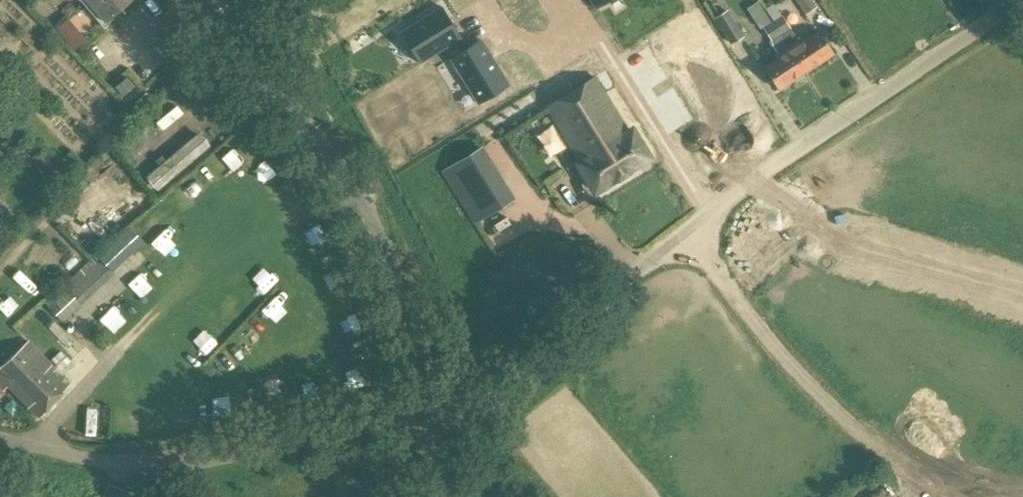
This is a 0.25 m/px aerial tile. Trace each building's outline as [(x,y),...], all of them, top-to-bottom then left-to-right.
[(105,22),(131,0),(87,0),(105,22)] [(816,7),(816,6),(812,0),(796,0),(805,14),(816,7)] [(441,6),(400,31),(419,62),(460,36),(441,6)] [(742,35),(735,22),(728,11),(715,18),(730,42),(742,35)] [(764,11),(755,18),(761,27),(770,20),(764,11)] [(782,15),(772,21),(805,71),(833,52),(819,31),(807,39),(805,36),(799,40),(782,15)] [(772,21),(763,27),(771,40),(771,44),(778,54),(774,57),(776,59),(763,67),(777,89),(805,71),(772,21)] [(88,36),(81,28),(70,38),(77,45),(88,36)] [(480,38),(449,57),(475,99),(506,80),(480,38)] [(195,96),(212,82),(205,73),(187,87),(195,96)] [(127,77),(116,87),(123,95),(134,86),(127,77)] [(577,163),(595,191),(650,157),(632,129),(628,132),(595,77),(547,106),(581,161),(577,163)] [(212,82),(195,96),(203,105),(220,91),(212,82)] [(167,114),(144,131),(152,141),(174,125),(167,114)] [(23,133),(12,121),(3,128),(13,141),(23,133)] [(150,173),(158,182),(198,149),(190,140),(170,156),(166,151),(156,159),(160,165),(150,173)] [(485,142),(443,163),(470,219),(513,198),(485,142)] [(60,169),(45,151),(32,161),(47,179),(60,169)] [(131,207),(145,194),(132,180),(118,192),(131,207)] [(295,236),(303,255),(317,249),(309,230),(295,236)] [(44,302),(48,306),(62,321),(114,272),(96,253),(44,302)] [(144,298),(160,288),(149,271),(133,282),(144,298)] [(69,384),(51,365),(27,340),(0,366),(0,387),(3,390),(8,385),(39,417),(69,384)] [(113,481),(108,494),(117,496),(126,496),(130,488),(113,481)]
